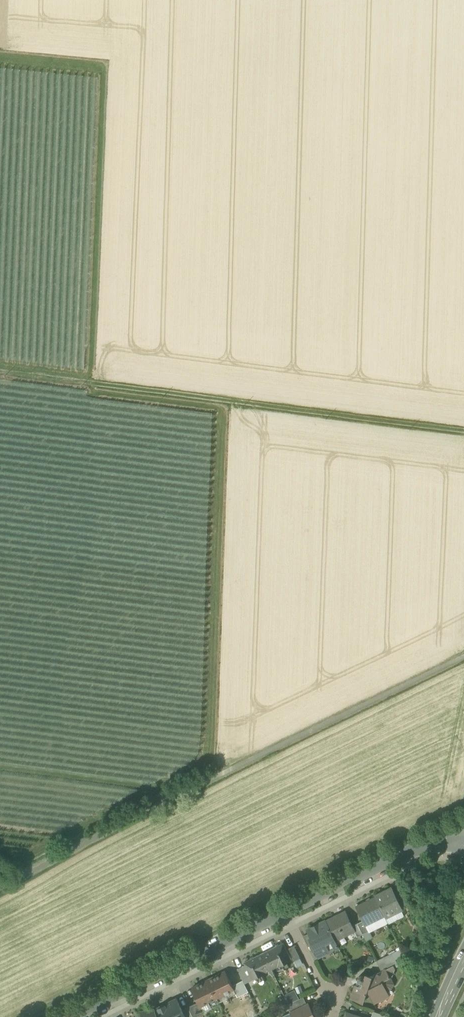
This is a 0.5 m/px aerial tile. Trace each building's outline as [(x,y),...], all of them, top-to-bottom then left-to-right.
[(393,893),(401,909),(410,904),(402,888),(393,893)] [(392,889),(375,897),(385,916),(385,917),(401,909),(393,893),(392,889)] [(366,925),(385,916),(375,897),(356,906),(363,921),(365,925),(366,925)] [(345,912),(326,921),(335,940),(355,931),(352,926),(345,912)] [(339,947),(335,940),(326,921),(308,930),(309,933),(311,935),(313,938),(311,939),(316,949),(318,953),(330,947),(331,950),(339,947)] [(358,923),(363,934),(369,931),(366,925),(365,925),(363,921),(358,923)] [(363,934),(358,923),(352,926),(355,931),(358,937),(363,934)] [(304,935),(312,951),(316,949),(311,939),(313,938),(311,935),(309,933),(304,935)] [(283,943),(264,953),(272,969),(291,959),(283,943)] [(289,948),(295,961),(300,958),(294,946),(289,948)] [(330,947),(318,953),(319,956),(331,950),(330,947)] [(252,979),(272,969),(264,953),(244,962),(245,964),(251,976),(252,979)] [(376,961),(381,971),(394,966),(398,964),(393,953),(376,961)] [(237,968),(243,980),(251,976),(245,964),(237,968)] [(366,979),(365,979),(364,976),(363,976),(361,976),(359,977),(358,978),(358,981),(359,982),(358,986),(356,985),(352,998),(364,1002),(365,999),(371,996),(375,1003),(389,996),(386,989),(392,986),(390,980),(389,980),(390,978),(392,979),(393,975),(395,974),(394,972),(395,969),(394,966),(381,971),(384,972),(384,973),(383,977),(375,975),(374,977),(372,978),(366,976),(366,979)] [(287,968),(289,976),(297,974),(295,967),(287,968)] [(226,971),(209,980),(218,998),(226,994),(227,998),(236,993),(233,985),(226,971)] [(219,1001),(218,998),(209,980),(192,988),(199,1002),(201,1006),(209,1002),(211,1006),(219,1001)] [(249,991),(243,980),(233,985),(236,993),(238,997),(249,991)] [(291,1003),(295,1010),(307,1004),(303,997),(291,1003)] [(159,1016),(186,1016),(182,1010),(177,999),(155,1009),(159,1016)] [(193,1016),(196,1016),(205,1013),(201,1006),(199,1002),(188,1007),(193,1016)] [(287,1005),(290,1012),(295,1010),(291,1003),(287,1005)] [(309,1003),(307,1004),(295,1010),(290,1012),(293,1016),(315,1016),(309,1003)] [(188,1007),(182,1010),(186,1016),(192,1016),(193,1016),(188,1007)]
